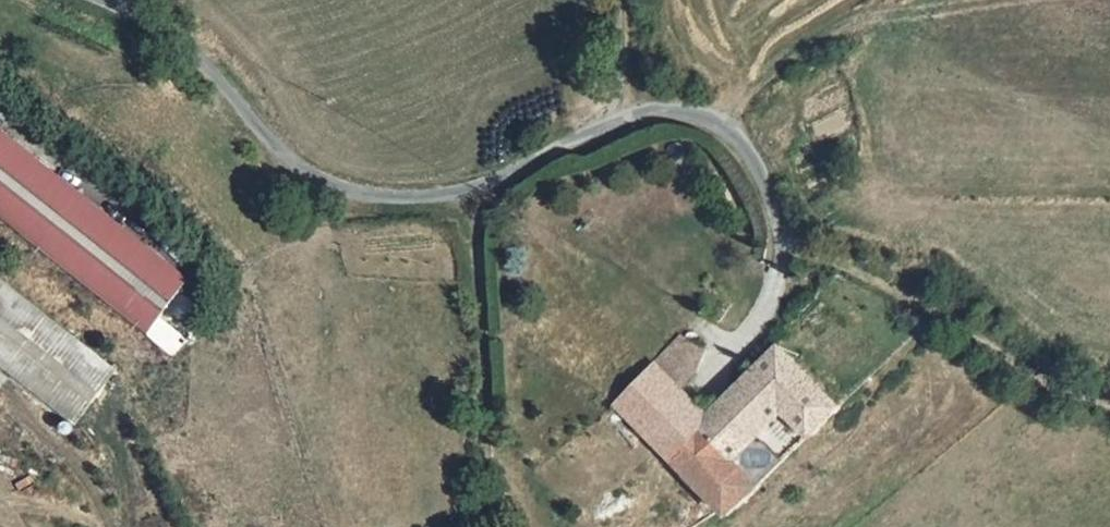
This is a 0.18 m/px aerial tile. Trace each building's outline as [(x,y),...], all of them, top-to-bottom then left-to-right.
[(0,123),(0,216),(149,340),(195,287),(0,123)] [(0,278),(0,366),(77,429),(120,377),(0,278)] [(680,335),(617,406),(726,512),(835,405),(773,347),(703,415),(675,387),(676,387),(686,376),(694,364),(700,350),(680,335)]
